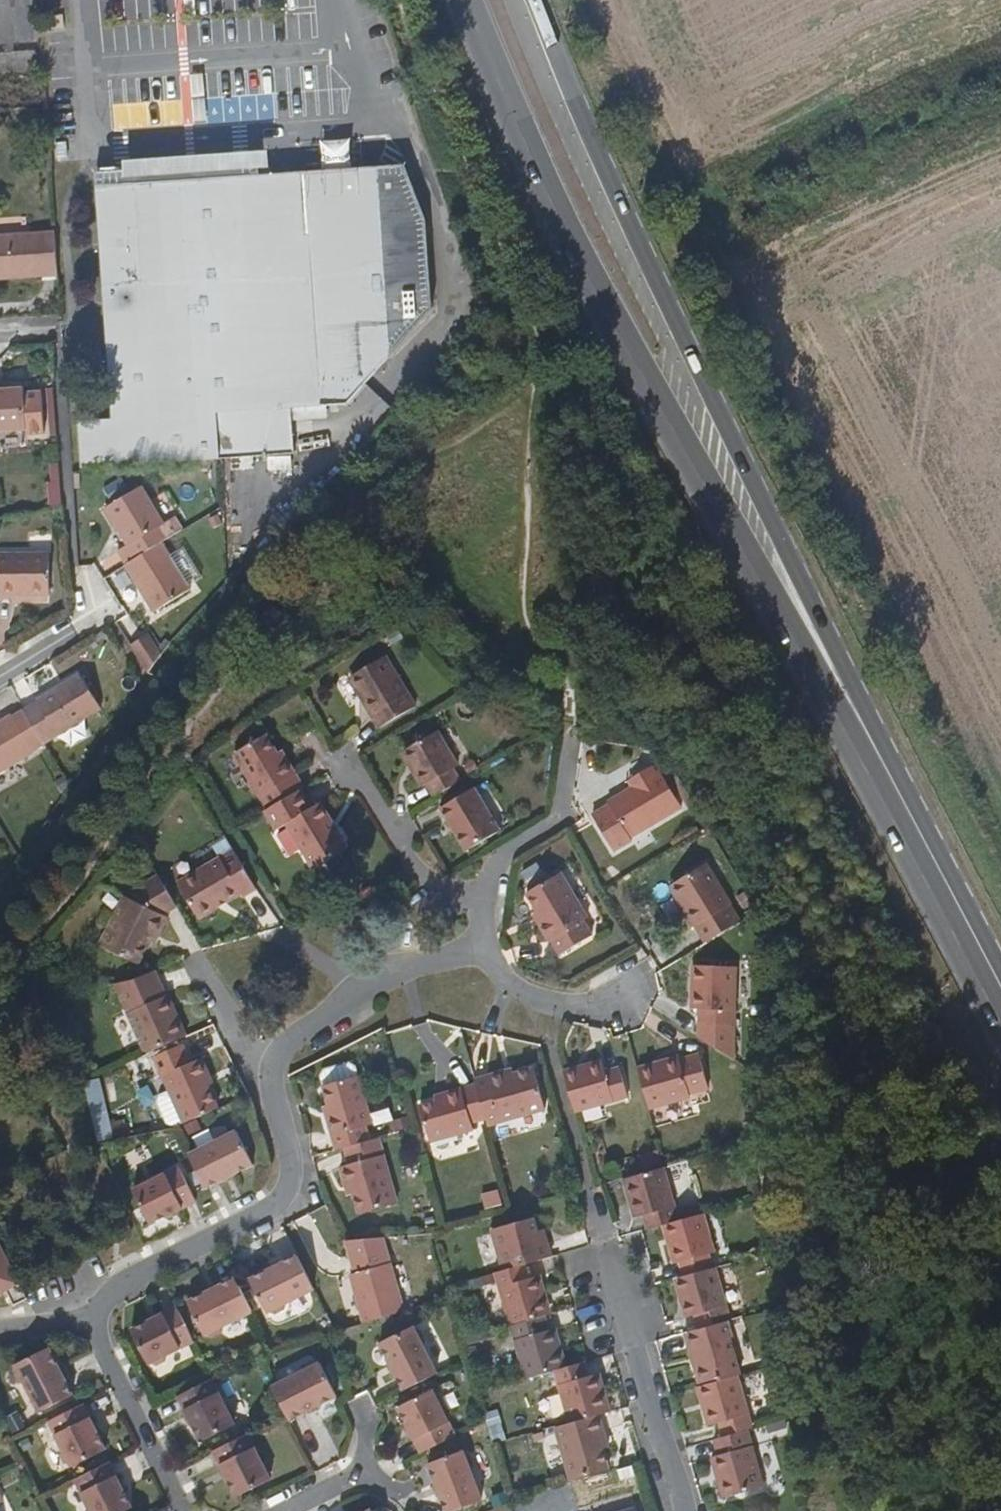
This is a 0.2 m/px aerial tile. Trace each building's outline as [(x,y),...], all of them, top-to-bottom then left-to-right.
[(79,437),(82,471),(290,454),(287,421),(322,419),(322,407),(343,406),(424,307),(417,223),(395,168),(250,178),(249,163),(95,173),(95,184),(113,435),(79,437)] [(55,233),(0,237),(0,280),(58,275),(55,233)] [(25,433),(25,438),(43,437),(40,393),(23,394),(22,389),(6,390),(0,391),(0,435),(25,433)] [(61,510),(60,464),(48,464),(49,510),(61,510)] [(128,547),(158,528),(162,525),(140,489),(106,510),(128,547)] [(163,545),(168,542),(158,528),(128,547),(120,552),(130,566),(163,545)] [(130,566),(125,569),(154,613),(190,590),(163,545),(130,566)] [(49,598),(48,556),(0,556),(0,600),(49,598)] [(148,675),(161,657),(148,637),(131,647),(148,675)] [(417,706),(390,660),(352,683),(380,729),(417,706)] [(37,704),(23,713),(45,748),(102,712),(80,676),(36,702),(37,704)] [(23,713),(13,719),(10,718),(0,724),(0,775),(45,748),(23,713)] [(439,799),(466,782),(457,768),(461,764),(441,730),(408,751),(418,769),(415,772),(424,786),(429,784),(439,799)] [(303,792),(307,790),(289,761),(284,764),(279,755),(268,736),(236,756),(269,813),(303,792)] [(284,764),(289,761),(284,752),(279,755),(284,764)] [(631,838),(684,805),(663,771),(659,773),(654,766),(637,776),(641,783),(610,802),(612,806),(595,816),(615,851),(632,841),(631,838)] [(502,835),(476,790),(444,810),(469,854),(502,835)] [(269,813),(267,814),(279,834),(289,827),(317,871),(354,849),(341,829),(339,830),(323,805),(315,811),(303,792),(269,813)] [(179,911),(189,927),(209,914),(206,910),(215,905),(218,909),(231,901),(234,904),(247,896),(224,857),(167,890),(179,911)] [(699,927),(709,945),(743,925),(731,908),(734,905),(709,865),(676,885),(691,910),(687,912),(696,928),(699,927)] [(531,894),(543,914),(548,922),(542,925),(553,942),(555,941),(564,956),(595,938),(586,923),(591,920),(564,874),(531,894)] [(169,918),(179,911),(167,890),(161,880),(131,898),(106,947),(144,966),(169,918)] [(206,910),(209,914),(218,909),(215,905),(206,910)] [(548,922),(543,914),(537,916),(542,925),(548,922)] [(735,1062),(737,1028),(739,968),(697,967),(695,1012),(703,1012),(703,1027),(702,1041),(735,1062)] [(131,1020),(148,1057),(189,1038),(179,1017),(176,1018),(169,1002),(156,975),(134,984),(124,986),(138,1017),(131,1020)] [(115,988),(131,1020),(138,1017),(124,986),(115,988)] [(176,1018),(179,1017),(172,1002),(169,1002),(176,1018)] [(160,1104),(172,1131),(176,1131),(180,1130),(222,1111),(211,1088),(207,1081),(212,1078),(203,1059),(194,1064),(185,1048),(155,1061),(171,1094),(161,1100),(160,1104)] [(699,1055),(670,1062),(672,1065),(699,1058),(699,1055)] [(672,1065),(670,1062),(657,1066),(667,1105),(709,1093),(699,1058),(672,1065)] [(582,1113),(648,1095),(639,1066),(624,1070),(622,1063),(605,1068),(606,1072),(573,1081),(582,1113)] [(329,1124),(337,1152),(346,1150),(371,1143),(366,1130),(376,1127),(356,1069),(348,1065),(326,1072),(321,1079),(330,1109),(334,1122),(329,1124)] [(572,1078),(573,1081),(606,1072),(605,1068),(572,1078)] [(518,1072),(479,1083),(480,1089),(489,1121),(491,1129),(548,1112),(537,1072),(520,1076),(518,1072)] [(82,1082),(98,1139),(113,1135),(97,1078),(82,1082)] [(207,1081),(211,1088),(215,1085),(212,1078),(207,1081)] [(489,1121),(480,1089),(444,1098),(445,1102),(438,1105),(422,1110),(432,1146),(475,1134),(473,1126),(489,1121)] [(326,1110),(329,1124),(334,1122),(330,1109),(326,1110)] [(191,1159),(208,1194),(226,1184),(236,1179),(256,1169),(239,1135),(235,1137),(230,1135),(220,1140),(219,1145),(191,1159)] [(371,1143),(346,1150),(350,1167),(342,1170),(352,1198),(355,1198),(362,1217),(400,1206),(381,1140),(371,1143)] [(154,1228),(171,1219),(181,1214),(200,1204),(183,1170),(156,1184),(148,1182),(139,1188),(136,1195),(154,1228)] [(681,1223),(667,1170),(628,1181),(640,1221),(648,1219),(651,1232),(666,1228),(669,1227),(681,1223)] [(236,1179),(226,1184),(229,1189),(239,1183),(236,1179)] [(181,1214),(171,1219),(173,1222),(183,1217),(181,1214)] [(717,1254),(707,1216),(681,1223),(669,1227),(676,1249),(672,1250),(676,1265),(683,1264),(687,1278),(715,1270),(711,1256),(717,1254)] [(528,1266),(554,1259),(550,1242),(541,1245),(538,1235),(535,1221),(496,1233),(507,1273),(528,1266)] [(676,1249),(669,1227),(666,1228),(672,1250),(676,1249)] [(541,1245),(550,1242),(547,1232),(538,1235),(541,1245)] [(384,1238),(348,1241),(359,1275),(351,1278),(366,1325),(408,1313),(384,1238)] [(9,1293),(16,1309),(29,1301),(1,1245),(0,1246),(0,1297),(9,1293)] [(318,1292),(301,1258),(283,1267),(273,1272),(254,1281),(272,1315),(276,1313),(281,1316),(289,1311),(291,1305),(318,1292)] [(273,1272),(283,1267),(281,1262),(271,1267),(273,1272)] [(533,1281),(528,1266),(507,1273),(499,1275),(514,1328),(547,1318),(551,1317),(545,1298),(549,1296),(544,1279),(533,1281)] [(718,1269),(715,1270),(687,1278),(683,1279),(690,1303),(687,1303),(691,1318),(698,1316),(702,1330),(731,1322),(732,1322),(718,1269)] [(690,1303),(683,1279),(680,1280),(687,1303),(690,1303)] [(254,1314),(237,1281),(221,1289),(211,1294),(190,1304),(208,1337),(213,1336),(215,1338),(224,1335),(227,1328),(254,1314)] [(211,1294),(221,1289),(218,1284),(208,1289),(211,1294)] [(551,1317),(555,1316),(549,1296),(545,1298),(551,1317)] [(196,1344),(179,1310),(163,1318),(151,1324),(132,1333),(150,1367),(156,1366),(157,1368),(168,1363),(168,1358),(196,1344)] [(151,1324),(163,1318),(160,1314),(148,1319),(151,1324)] [(547,1318),(514,1328),(530,1380),(560,1371),(563,1370),(556,1347),(562,1345),(558,1329),(551,1331),(547,1318)] [(737,1342),(731,1322),(702,1330),(689,1334),(703,1388),(742,1377),(744,1376),(734,1343),(737,1342)] [(407,1391),(441,1374),(426,1343),(428,1340),(425,1332),(422,1332),(418,1326),(383,1344),(407,1391)] [(569,1368),(562,1345),(556,1347),(563,1370),(569,1368)] [(76,1396),(68,1380),(62,1368),(52,1348),(18,1365),(19,1370),(16,1373),(21,1382),(26,1384),(42,1413),(76,1396)] [(289,1415),(292,1422),(310,1413),(322,1408),(340,1398),(323,1364),(319,1365),(314,1363),(305,1368),(304,1373),(275,1388),(289,1415)] [(592,1380),(587,1363),(569,1368),(563,1370),(560,1371),(575,1425),(604,1417),(615,1413),(609,1391),(605,1392),(601,1377),(592,1380)] [(62,1368),(68,1380),(72,1378),(66,1366),(62,1368)] [(750,1432),(756,1430),(742,1377),(703,1388),(701,1389),(712,1429),(723,1426),(727,1439),(750,1432)] [(215,1381),(180,1399),(187,1414),(193,1425),(203,1446),(239,1427),(237,1423),(241,1421),(235,1409),(230,1409),(215,1381)] [(426,1452),(460,1435),(446,1405),(448,1402),(443,1394),(440,1394),(437,1390),(403,1407),(412,1423),(418,1437),(426,1452)] [(561,1393),(546,1396),(551,1424),(566,1422),(561,1393)] [(500,1424),(519,1416),(514,1404),(495,1411),(500,1424)] [(94,1419),(87,1405),(52,1423),(53,1427),(50,1431),(54,1439),(61,1441),(75,1469),(110,1452),(100,1432),(94,1419)] [(323,1411),(322,1408),(310,1413),(312,1417),(323,1411)] [(193,1425),(187,1414),(182,1417),(188,1427),(193,1425)] [(99,1417),(94,1419),(100,1432),(105,1430),(99,1417)] [(604,1417),(575,1425),(558,1430),(574,1482),(574,1484),(613,1472),(607,1453),(602,1438),(609,1436),(604,1417)] [(418,1437),(412,1423),(408,1426),(414,1438),(418,1437)] [(766,1491),(750,1432),(727,1439),(719,1441),(724,1459),(717,1461),(721,1476),(726,1475),(734,1501),(766,1491)] [(252,1434),(216,1452),(225,1471),(229,1479),(240,1499),(276,1482),(276,1472),(270,1463),(266,1461),(252,1434)] [(614,1450),(609,1436),(602,1438),(607,1453),(614,1450)] [(442,1486),(446,1497),(451,1510),(466,1510),(488,1503),(477,1472),(480,1469),(475,1456),(471,1456),(469,1452),(434,1465),(442,1486)] [(113,1464),(77,1482),(78,1487),(77,1492),(81,1502),(88,1505),(91,1510),(136,1510),(127,1493),(122,1481),(113,1464)] [(729,1502),(734,1501),(726,1475),(721,1476),(729,1502)] [(125,1480),(122,1481),(127,1493),(131,1492),(125,1480)] [(446,1497),(442,1486),(438,1487),(442,1498),(446,1497)]
